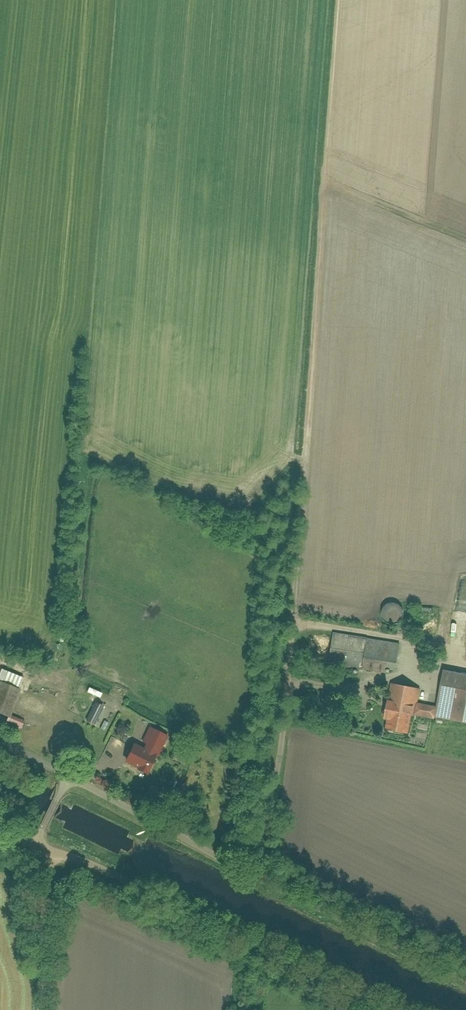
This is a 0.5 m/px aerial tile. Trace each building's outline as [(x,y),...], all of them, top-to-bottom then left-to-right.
[(386,604),(381,611),(382,618),(387,624),(396,624),(402,619),(403,611),(399,604),(392,602),(386,604)] [(399,642),(333,632),(330,656),(395,667),(399,642)] [(444,669),(435,716),(465,721),(465,674),(444,669)] [(9,719),(25,681),(0,670),(0,671),(0,715),(9,719)] [(394,685),(385,728),(410,733),(419,689),(394,685)] [(86,721),(94,725),(102,709),(94,705),(86,721)] [(107,714),(101,727),(106,730),(113,717),(107,714)] [(126,764),(147,774),(165,736),(149,728),(139,749),(134,746),(126,764)]
